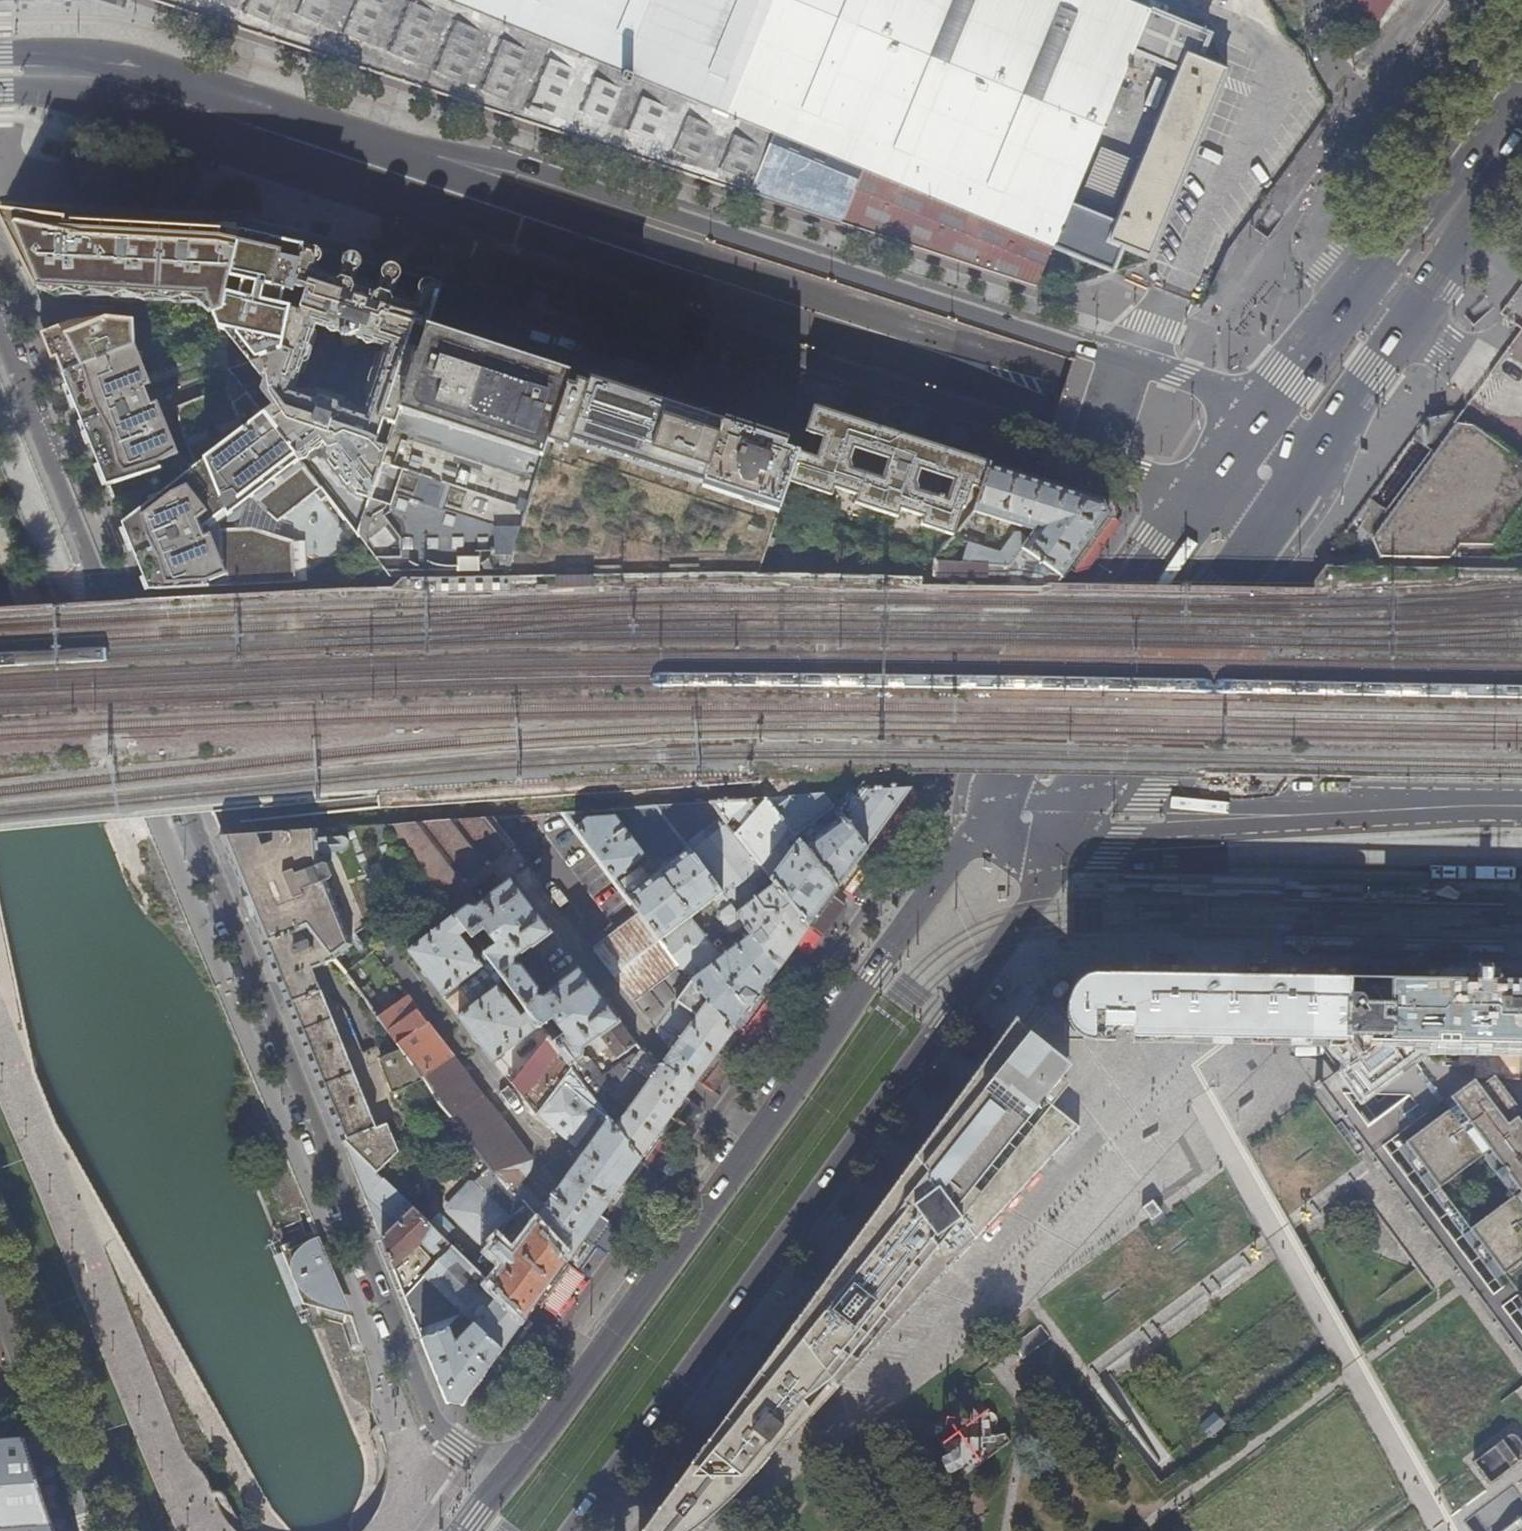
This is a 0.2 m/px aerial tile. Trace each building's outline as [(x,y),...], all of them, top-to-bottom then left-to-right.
[(231,27),(413,86),(896,244),(1035,289),(1053,246),(1112,271),(1122,247),(1149,259),(1227,70),(1199,59),(1209,35),(1150,11),(1123,0),(150,0),(231,27)] [(0,214),(0,220),(31,285),(68,287),(68,282),(79,282),(79,288),(129,291),(129,286),(140,286),(139,291),(189,294),(190,289),(202,290),(212,314),(222,310),(226,294),(229,276),(239,231),(220,227),(190,225),(112,220),(27,216),(0,214)] [(295,285),(304,245),(273,238),(239,231),(229,276),(241,278),(237,297),(226,294),(222,310),(212,314),(217,328),(225,329),(251,360),(283,347),(291,307),(295,285)] [(323,441),(327,445),(326,448),(327,450),(328,453),(357,490),(370,494),(386,446),(376,443),(385,417),(395,420),(400,404),(419,349),(408,346),(415,325),(425,328),(426,327),(439,283),(393,270),(351,258),(304,245),(295,285),(308,289),(301,310),(291,307),(283,347),(251,360),(260,373),(243,385),(248,391),(252,397),(261,390),(273,405),(263,412),(299,458),(323,441)] [(57,362),(62,374),(133,345),(132,317),(106,316),(70,321),(48,329),(39,333),(50,359),(55,357),(57,362)] [(398,588),(398,579),(402,579),(402,588),(422,587),(422,578),(426,578),(426,587),(447,587),(446,578),(450,578),(451,587),(471,586),(471,577),(475,577),(475,586),(496,586),(496,577),(500,577),(500,586),(521,585),(521,577),(524,577),(525,585),(546,585),(545,576),(549,576),(549,585),(570,584),(570,576),(574,576),(574,584),(595,584),(595,575),(599,575),(599,584),(620,583),(620,575),(624,575),(624,583),(645,583),(645,575),(649,574),(649,583),(670,582),(670,574),(673,574),(674,582),(695,582),(694,574),(698,574),(698,582),(720,581),(719,573),(723,573),(723,581),(744,581),(744,574),(748,574),(748,581),(758,582),(780,512),(790,482),(799,453),(785,448),(786,444),(775,440),(702,416),(634,395),(586,379),(545,365),(494,349),(453,336),(426,327),(425,328),(419,349),(400,404),(395,420),(386,446),(370,494),(357,534),(389,576),(398,588)] [(263,412),(252,397),(248,391),(233,402),(227,385),(176,405),(181,433),(200,458),(203,461),(186,472),(172,455),(140,376),(145,374),(133,345),(62,374),(69,391),(96,459),(106,483),(139,470),(158,494),(138,511),(122,523),(143,574),(149,589),(208,584),(229,574),(227,569),(211,533),(221,527),(220,520),(227,515),(249,499),(274,517),(312,488),(318,497),(325,492),(299,458),(263,412)] [(872,454),(881,428),(843,416),(814,406),(805,432),(817,436),(816,441),(822,443),(817,459),(799,453),(790,482),(832,496),(835,488),(858,496),(866,475),(851,470),(848,461),(853,448),(872,454)] [(1521,505),(1521,462),(1472,425),(1458,424),(1376,538),(1383,556),(1451,557),(1461,545),(1494,544),(1521,505)] [(937,476),(946,449),(928,443),(893,432),(891,431),(881,428),(872,454),(870,460),(876,462),(877,456),(883,458),(881,463),(888,465),(882,480),(866,475),(856,503),(897,517),(900,509),(924,517),(931,496),(918,491),(915,484),(920,470),(937,476)] [(323,441),(299,458),(325,492),(357,534),(370,494),(357,490),(328,453),(327,450),(326,448),(327,445),(323,441)] [(978,499),(989,463),(967,456),(946,449),(937,476),(954,481),(947,501),(931,496),(924,517),(921,525),(954,536),(962,507),(965,508),(970,492),(974,493),(972,498),(978,499)] [(1026,475),(989,463),(978,499),(974,510),(1034,530),(1022,548),(1062,576),(1074,560),(1108,514),(1103,500),(1083,494),(1026,475)] [(947,562),(973,530),(964,523),(954,536),(934,559),(934,561),(947,562)] [(1062,576),(1022,548),(1009,566),(989,565),(983,564),(963,563),(947,562),(934,561),(933,585),(1056,587),(1059,582),(1062,576)] [(983,564),(983,557),(963,556),(963,563),(983,564)] [(889,817),(911,787),(825,793),(866,848),(889,817)] [(311,793),(311,804),(321,803),(321,793),(311,793)] [(866,848),(825,793),(767,797),(837,889),(837,888),(864,851),(866,848)] [(837,889),(767,797),(712,801),(809,927),(834,892),(837,889)] [(809,927),(712,801),(657,805),(778,969),(783,963),(809,927)] [(644,856),(614,816),(587,819),(577,826),(641,912),(726,1028),(733,1032),(770,980),(778,969),(657,805),(629,807),(669,862),(636,888),(624,872),(630,868),(636,876),(650,866),(643,856),(644,856)] [(428,879),(455,914),(473,938),(476,942),(518,998),(521,1001),(540,1026),(548,1037),(610,1118),(641,1158),(692,1088),(733,1032),(726,1028),(641,912),(618,929),(614,924),(589,942),(672,1049),(662,1063),(642,1049),(637,1054),(634,1053),(605,1075),(590,1055),(583,1055),(584,1047),(591,1042),(599,1051),(608,1045),(618,1057),(637,1043),(579,967),(560,980),(559,984),(545,995),(539,996),(540,987),(521,963),(515,963),(516,956),(531,945),(534,945),(552,932),(510,877),(491,891),(491,892),(475,905),(469,905),(464,909),(450,891),(514,844),(492,817),(386,824),(428,879)] [(321,861),(350,938),(428,879),(386,824),(319,829),(321,861)] [(321,861),(319,829),(236,834),(220,835),(245,898),(263,943),(306,925),(333,960),(351,946),(350,938),(321,861)] [(518,998),(476,942),(468,948),(465,944),(473,938),(455,914),(408,950),(492,1061),(540,1026),(521,1001),(513,1007),(510,1003),(518,998)] [(312,969),(334,961),(306,925),(263,943),(266,951),(284,997),(342,1141),(346,1140),(378,1171),(400,1150),(389,1122),(374,1128),(312,969)] [(1457,978),(1374,977),(1302,976),(1232,976),(1216,975),(1102,975),(1086,975),(1078,980),(1074,986),(1070,992),(1067,999),(1066,1006),(1067,1021),(1078,1035),(1084,1038),(1090,1040),(1097,1040),(1103,1039),(1110,1036),(1115,1032),(1119,1028),(1131,1028),(1131,1044),(1214,1043),(1333,1047),(1341,1058),(1350,1070),(1345,1075),(1361,1095),(1425,1049),(1390,998),(1481,1000),(1521,1000),(1521,979),(1457,978)] [(531,1161),(407,998),(377,1018),(403,1051),(427,1081),(497,1172),(535,1221),(566,1261),(605,1207),(641,1158),(610,1118),(548,1037),(512,1083),(536,1115),(537,1115),(573,1146),(575,1149),(573,1151),(575,1153),(572,1158),(577,1162),(544,1208),(537,1201),(519,1181),(523,1178),(527,1174),(529,1170),(531,1166),(531,1161)] [(1480,1050),(1481,1000),(1390,998),(1425,1049),(1480,1050)] [(1481,1000),(1480,1050),(1521,1051),(1521,1000),(1481,1000)] [(1079,1129),(1051,1104),(1068,1084),(1060,1077),(1069,1065),(1031,1035),(1015,1018),(892,1187),(712,1435),(642,1530),(693,1530),(695,1530),(731,1498),(752,1476),(909,1313),(977,1238),(1079,1129)] [(427,1081),(403,1051),(379,1059),(393,1092),(427,1081)] [(712,1064),(704,1083),(718,1089),(726,1070),(712,1064)] [(1519,1110),(1521,1107),(1521,1105),(1505,1083),(1500,1086),(1492,1075),(1478,1085),(1473,1079),(1449,1097),(1454,1105),(1397,1148),(1429,1193),(1488,1150),(1518,1192),(1461,1234),(1494,1279),(1521,1259),(1521,1115),(1519,1110)] [(412,1206),(378,1171),(346,1140),(342,1141),(381,1238),(382,1241),(394,1270),(402,1289),(431,1258),(428,1256),(429,1255),(429,1254),(432,1251),(434,1252),(446,1240),(435,1228),(412,1206)] [(535,1221),(497,1172),(482,1186),(497,1200),(493,1203),(473,1185),(470,1184),(448,1207),(448,1210),(488,1248),(483,1253),(500,1270),(490,1283),(525,1318),(531,1309),(566,1261),(535,1221)] [(490,1283),(452,1246),(440,1258),(439,1258),(434,1263),(435,1263),(423,1276),(460,1311),(472,1322),(501,1350),(525,1318),(490,1283)] [(460,1311),(423,1276),(407,1295),(404,1296),(410,1312),(417,1327),(460,1311)] [(487,1370),(501,1350),(472,1322),(455,1341),(448,1326),(421,1337),(447,1402),(462,1404),(487,1370)] [(943,1416),(937,1444),(944,1452),(936,1457),(944,1474),(958,1468),(964,1475),(1010,1442),(985,1409),(965,1421),(943,1416)] [(1501,1433),(1469,1458),(1487,1482),(1519,1457),(1519,1443),(1513,1435),(1501,1433)] [(24,1440),(0,1441),(0,1530),(54,1530),(24,1440)]
